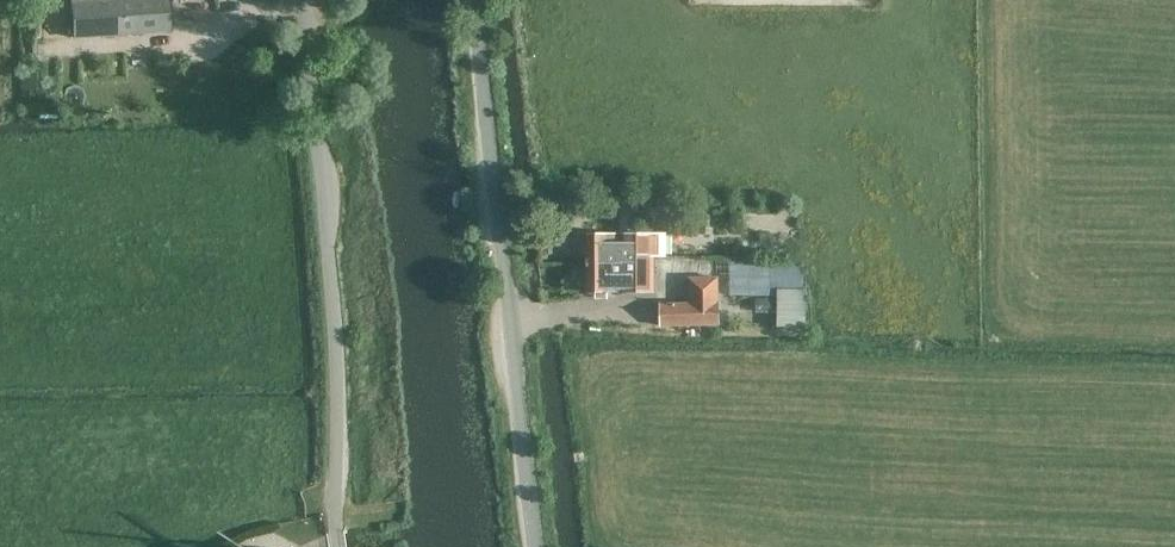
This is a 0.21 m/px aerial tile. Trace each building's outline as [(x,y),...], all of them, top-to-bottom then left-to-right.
[(74,37),(170,31),(169,0),(72,0),(74,37)] [(642,210),(659,210),(659,195),(642,195),(642,210)] [(654,256),(666,256),(667,234),(587,234),(587,262),(621,263),(621,264),(637,264),(637,255),(654,256)] [(621,263),(587,262),(586,291),(654,291),(654,256),(637,255),(637,264),(621,264),(621,263)] [(718,324),(718,302),(717,278),(689,278),(690,303),(660,304),(661,325),(718,324)] [(806,327),(806,289),(777,289),(777,326),(806,327)] [(757,298),(757,311),(776,311),(776,298),(757,298)]
